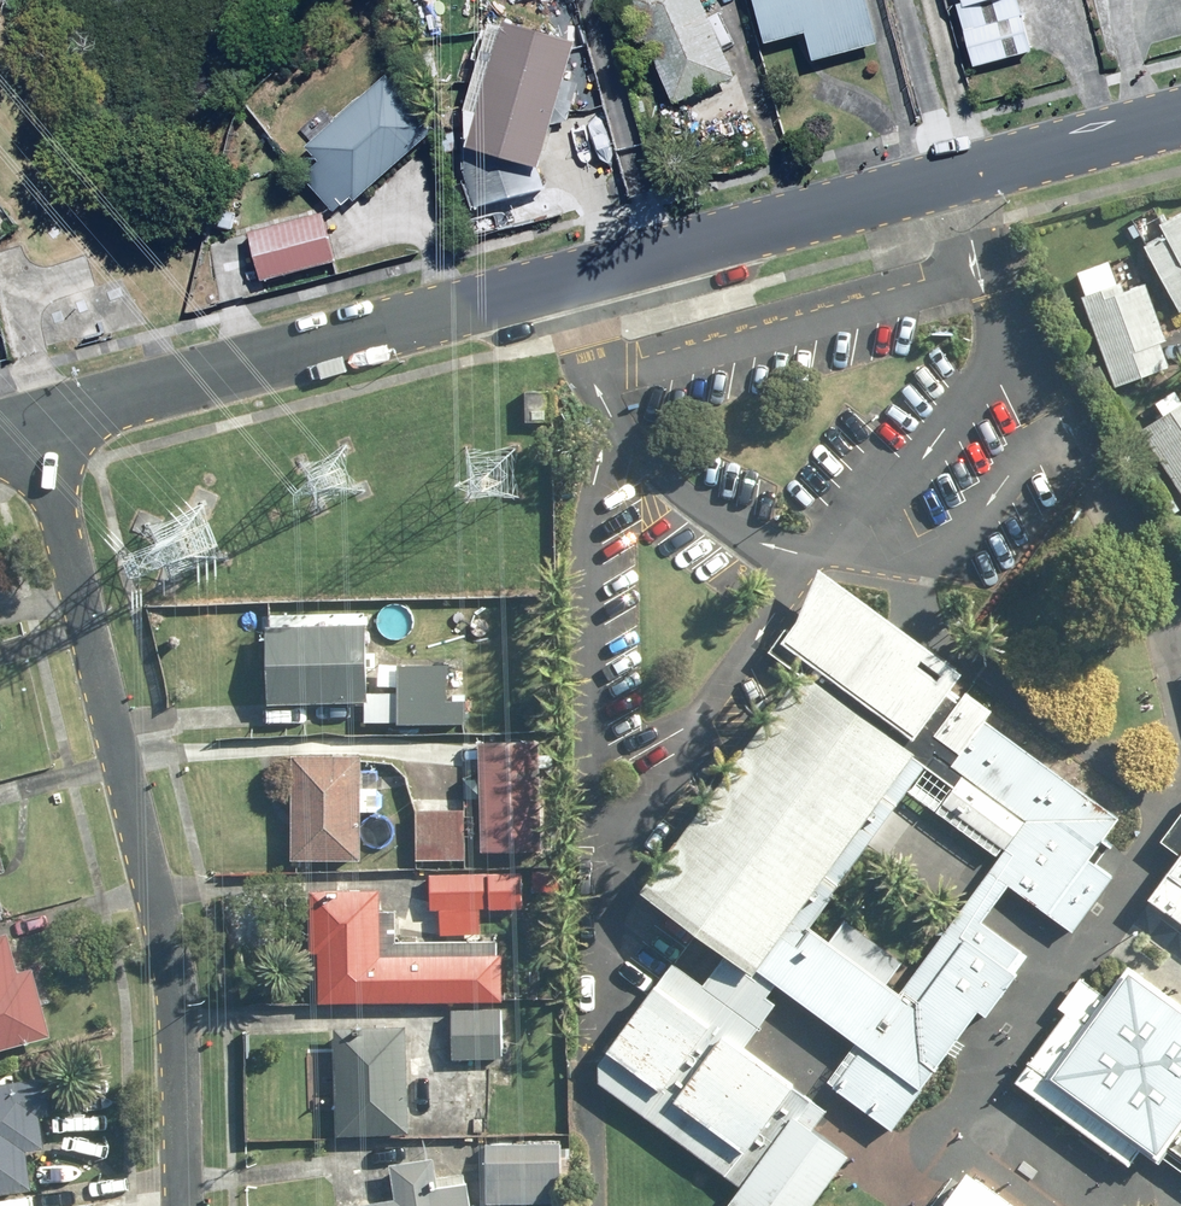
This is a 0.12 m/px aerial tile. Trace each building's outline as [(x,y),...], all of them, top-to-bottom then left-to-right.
[(701,0),(628,0),(672,103),(734,77),(701,0)] [(864,0),(755,0),(766,42),(801,32),(801,31),(801,30),(810,60),(876,43),(864,0)] [(1020,0),(965,0),(965,2),(956,4),(974,68),(1034,51),(1020,0)] [(542,161),(575,48),(496,25),(465,133),(458,154),(476,209),(543,187),(534,159),(542,161)] [(315,163),(299,177),(332,214),(352,197),(354,199),(435,129),(386,74),(302,148),(315,163)] [(322,214),(249,232),(260,274),(332,256),(322,214)] [(1168,221),(1160,226),(1165,235),(1146,246),(1144,247),(1156,270),(1180,314),(1180,313),(1180,214),(1168,221)] [(1133,224),(1127,228),(1134,240),(1140,236),(1133,224)] [(1082,300),(1114,388),(1121,386),(1158,373),(1169,369),(1168,365),(1160,344),(1166,342),(1165,339),(1146,286),(1125,294),(1121,285),(1117,286),(1108,262),(1077,273),(1086,298),(1082,300)] [(1141,432),(1180,494),(1180,402),(1175,392),(1155,405),(1163,417),(1141,432)] [(830,580),(782,645),(912,740),(960,676),(830,580)] [(364,630),(267,627),(264,700),(362,703),(364,630)] [(367,695),(367,726),(468,725),(468,703),(448,703),(447,666),(397,667),(397,694),(367,695)] [(799,677),(640,892),(751,974),(910,758),(799,677)] [(1121,824),(986,724),(952,769),(1023,822),(988,870),(1072,932),(1112,879),(1091,863),(1121,824)] [(541,744),(479,744),(480,852),(541,852),(541,744)] [(376,813),(377,776),(362,775),(363,760),(293,757),(290,859),(359,862),(361,812),(376,813)] [(464,813),(415,811),(413,861),(462,863),(464,813)] [(1146,902),(1180,927),(1180,854),(1146,902)] [(429,874),(429,909),(443,909),(443,936),(479,936),(479,910),(522,910),(522,874),(429,874)] [(381,890),(312,890),(312,1003),(503,1003),(503,958),(381,958),(381,890)] [(897,1134),(1027,957),(962,909),(914,974),(844,923),(831,941),(803,921),(762,977),(852,1043),(825,1081),(897,1134)] [(6,933),(0,935),(0,1051),(50,1038),(32,970),(17,974),(6,933)] [(698,1205),(813,1205),(848,1160),(813,1132),(825,1116),(739,1050),(777,1001),(726,962),(706,988),(673,963),(596,1064),(729,1166),(698,1205)] [(1015,1083),(1128,1165),(1139,1150),(1159,1165),(1169,1152),(1172,1147),(1180,1154),(1180,1006),(1130,970),(1108,999),(1081,979),(1059,1009),(1065,1014),(1015,1083)] [(502,1006),(451,1007),(452,1062),(503,1061),(502,1006)] [(406,1028),(333,1028),(332,1136),(406,1137),(406,1028)] [(44,1151),(39,1118),(49,1117),(44,1080),(0,1086),(0,1196),(32,1192),(26,1153),(44,1151)] [(486,1144),(487,1205),(529,1205),(562,1205),(561,1143),(486,1144)] [(467,1186),(436,1191),(430,1162),(388,1169),(393,1199),(351,1205),(470,1205),(467,1186)] [(945,1205),(1015,1205),(970,1173),(945,1205)]
